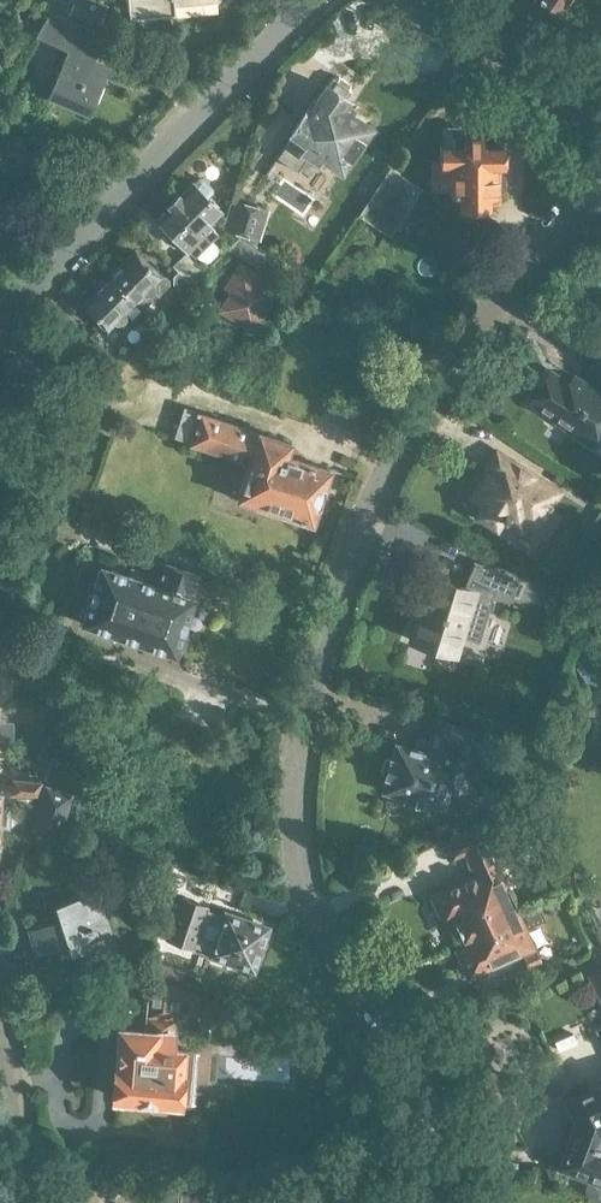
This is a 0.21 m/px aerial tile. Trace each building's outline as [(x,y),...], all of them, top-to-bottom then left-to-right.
[(51,9),(97,31),(108,6),(95,0),(55,0),(51,9)] [(131,18),(175,14),(174,5),(215,0),(130,0),(131,18)] [(562,11),(569,1),(571,2),(573,0),(546,0),(562,11)] [(36,28),(46,13),(34,5),(24,20),(36,28)] [(97,31),(51,9),(36,35),(68,49),(47,96),(88,114),(101,83),(97,81),(103,67),(94,64),(102,34),(97,31)] [(351,113),(355,107),(348,103),(350,101),(346,98),(350,90),(350,87),(349,84),(338,77),(333,78),(327,86),(326,85),(277,157),(298,170),(300,167),(311,175),(318,165),(317,160),(320,157),(323,159),(324,158),(341,169),(370,126),(351,113)] [(443,160),(434,160),(434,189),(448,189),(449,197),(457,197),(457,205),(490,204),(490,202),(497,201),(497,190),(504,190),(505,187),(505,178),(502,175),(496,175),(496,163),(502,163),(502,145),(484,146),(484,135),(464,135),(464,131),(460,127),(447,127),(443,131),(442,136),(443,160)] [(92,168),(75,153),(67,163),(84,178),(92,168)] [(393,164),(360,213),(393,234),(425,186),(393,164)] [(214,189),(214,183),(207,177),(201,177),(194,184),(192,183),(157,218),(190,251),(195,256),(218,233),(213,227),(214,226),(211,223),(222,212),(207,197),(214,189)] [(269,209),(231,198),(230,202),(221,229),(259,242),(269,209)] [(240,237),(237,240),(229,249),(257,266),(265,254),(240,237)] [(136,249),(109,277),(137,303),(146,294),(150,294),(154,290),(159,295),(170,284),(169,279),(167,276),(164,276),(163,277),(136,249)] [(192,284),(205,272),(185,252),(172,265),(178,271),(192,284)] [(253,332),(281,287),(239,261),(223,287),(230,291),(218,310),(253,332)] [(183,293),(192,284),(178,271),(174,276),(173,284),(183,293)] [(137,303),(109,277),(82,304),(106,328),(105,329),(106,333),(112,338),(116,338),(127,327),(123,323),(126,318),(126,314),(137,303)] [(405,288),(396,300),(406,307),(414,295),(405,288)] [(600,431),(600,390),(573,372),(567,381),(550,370),(526,407),(553,424),(554,423),(590,447),(600,431)] [(257,430),(196,410),(184,406),(174,436),(190,442),(189,444),(246,463),(235,497),(312,523),(330,469),(290,456),(294,441),(258,429),(257,430)] [(485,507),(480,516),(495,526),(501,517),(520,528),(538,500),(548,507),(558,491),(506,457),(500,466),(490,459),(485,466),(493,471),(474,499),(485,507)] [(82,622),(174,653),(193,595),(191,595),(198,572),(160,560),(155,575),(148,572),(146,579),(100,565),(82,622)] [(413,631),(410,638),(453,651),(458,634),(478,640),(494,589),(511,597),(519,581),(475,561),(463,587),(430,576),(417,616),(413,615),(409,630),(413,631)] [(15,638),(10,652),(36,661),(41,647),(15,638)] [(600,680),(600,674),(587,653),(577,659),(580,664),(577,667),(591,687),(600,680)] [(41,698),(63,698),(63,685),(40,686),(41,698)] [(63,698),(41,698),(41,710),(63,710),(63,698)] [(384,758),(381,771),(384,775),(398,779),(394,793),(404,795),(403,798),(422,803),(423,800),(432,803),(436,789),(447,792),(448,788),(458,791),(464,767),(469,766),(471,757),(468,753),(474,730),(435,719),(429,740),(421,738),(418,749),(396,743),(392,757),(389,757),(384,758)] [(503,738),(496,736),(494,743),(487,741),(485,749),(499,753),(503,738)] [(39,798),(42,781),(12,778),(10,795),(39,798)] [(46,786),(35,821),(32,831),(57,838),(71,793),(46,786)] [(485,925),(514,912),(512,906),(515,905),(507,887),(504,889),(494,866),(497,864),(492,853),(504,847),(505,824),(478,824),(445,839),(453,857),(465,852),(475,874),(434,893),(445,916),(452,913),(464,938),(486,928),(485,925)] [(161,895),(164,881),(153,879),(150,893),(161,895)] [(92,907),(88,894),(55,904),(59,918),(32,926),(40,953),(67,944),(70,953),(86,948),(89,957),(119,948),(104,903),(92,907)] [(253,967),(267,927),(181,897),(167,937),(253,967)] [(486,928),(464,938),(467,946),(460,949),(470,972),(485,964),(486,967),(520,951),(519,949),(529,945),(520,926),(555,910),(549,897),(515,914),(514,912),(485,925),(486,928)] [(528,969),(543,962),(537,950),(523,956),(528,969)] [(178,985),(179,985),(184,970),(156,960),(151,976),(178,985)] [(589,973),(600,1000),(600,968),(589,973)] [(179,985),(178,985),(151,976),(150,976),(147,1017),(146,1017),(145,1032),(126,1030),(125,1042),(119,1044),(115,1096),(148,1099),(147,1103),(153,1109),(164,1110),(169,1105),(170,1101),(192,1103),(197,1053),(192,1053),(193,1051),(178,1049),(178,1048),(171,1048),(174,1020),(200,1022),(202,993),(179,985)] [(571,1098),(581,1117),(577,1130),(572,1132),(571,1135),(575,1139),(566,1163),(593,1174),(587,1187),(592,1197),(600,1200),(600,1084),(571,1098)] [(107,1182),(81,1179),(78,1202),(105,1202),(107,1182)]
